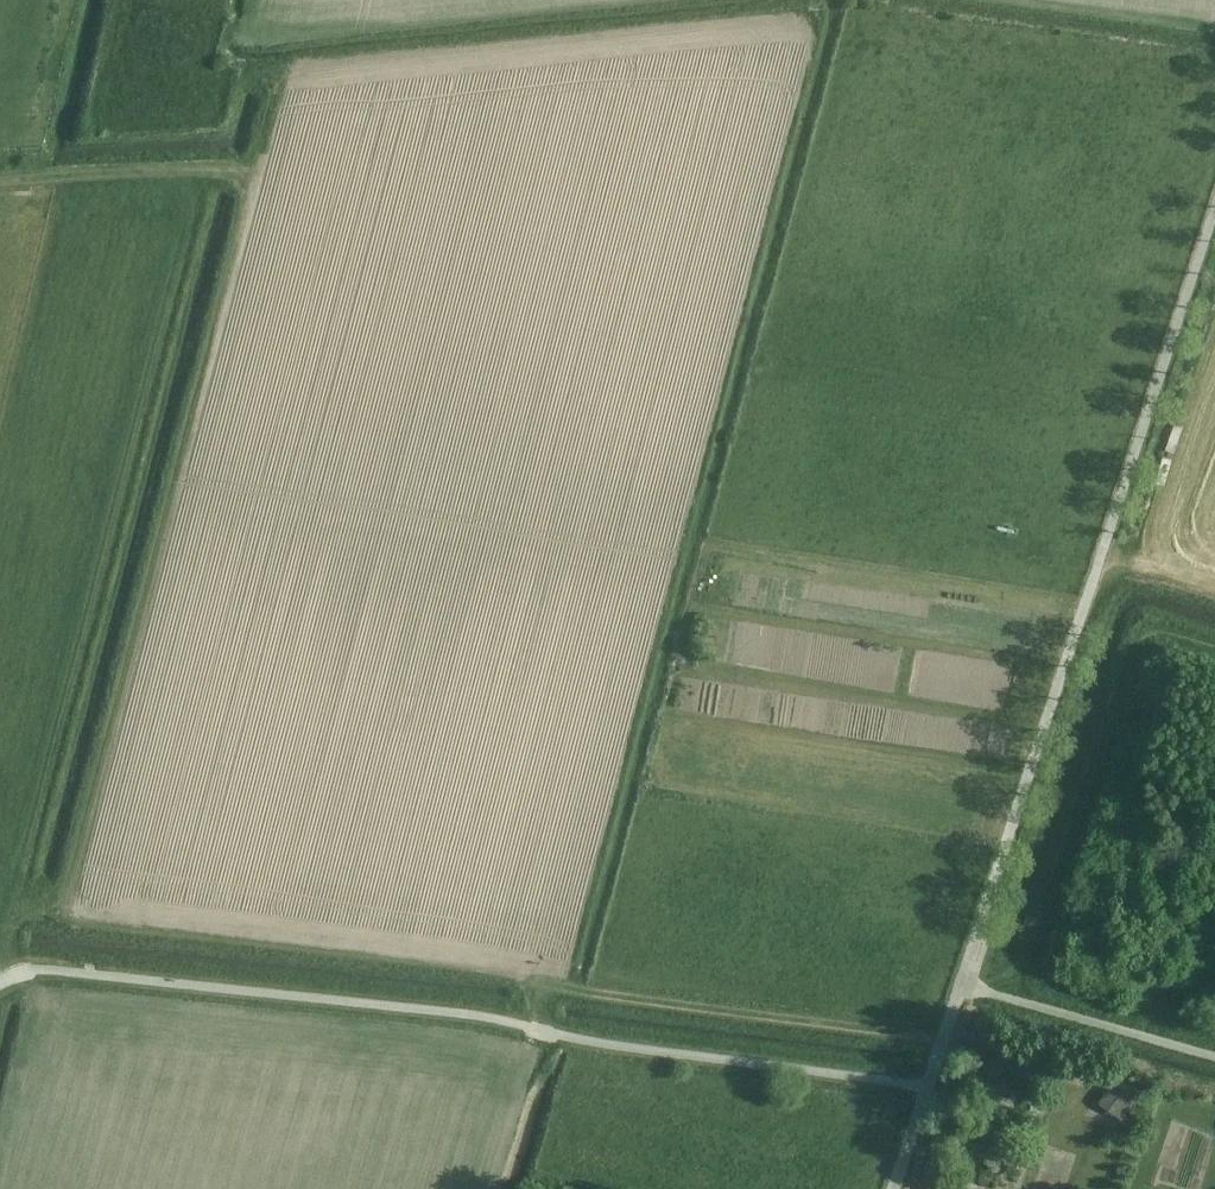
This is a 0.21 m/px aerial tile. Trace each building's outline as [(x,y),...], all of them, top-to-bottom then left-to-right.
[(1119,1119),(1138,1092),(1116,1076),(1097,1103),(1119,1119)]
